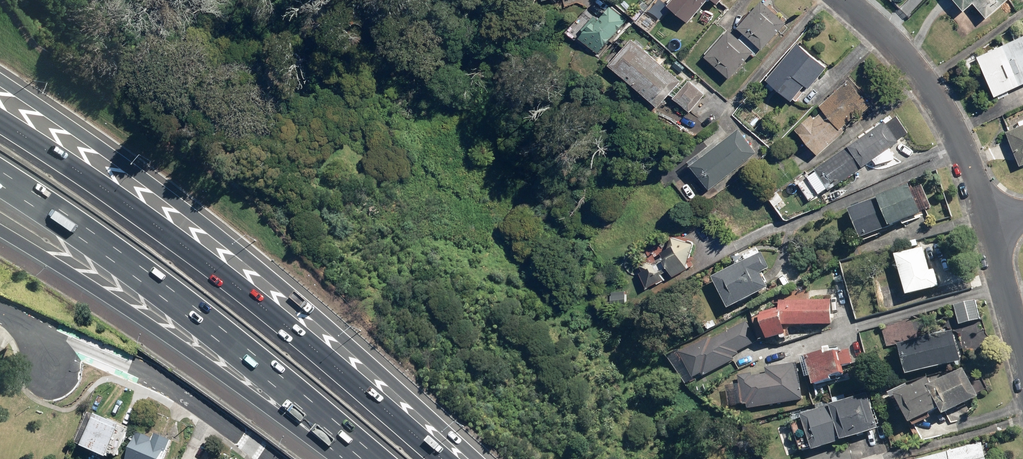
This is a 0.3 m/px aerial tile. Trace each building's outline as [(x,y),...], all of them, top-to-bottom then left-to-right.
[(672,4),(693,21),(711,0),(676,0),(672,4)] [(742,27),(769,49),(791,22),(765,0),(764,0),(742,27)] [(970,11),(980,2),(993,17),(1012,0),(961,0),(970,11)] [(582,32),(577,38),(596,55),(627,20),(611,6),(598,20),(592,15),(580,29),(582,32)] [(730,30),(707,57),(734,79),(757,52),(730,30)] [(981,55),(1000,97),(1022,86),(1022,36),(981,55)] [(632,38),(610,64),(662,107),(684,80),(632,38)] [(801,42),(772,80),(798,100),(810,84),(815,88),(832,66),(801,42)] [(693,78),(676,97),(692,111),(709,93),(693,78)] [(812,115),(797,129),(821,154),(847,130),(845,127),(857,115),(860,118),(874,105),(849,79),(821,105),(825,109),(815,118),(812,115)] [(885,120),(817,168),(818,169),(809,175),(822,193),(831,187),(832,189),(900,141),(899,139),(908,133),(896,116),(887,123),(885,120)] [(1007,132),(1020,165),(1022,164),(1022,125),(1007,132)] [(740,128),(695,164),(714,189),(759,152),(740,128)] [(909,184),(848,209),(861,240),(922,215),(909,184)] [(643,271),(639,273),(647,287),(665,279),(662,273),(671,269),(674,276),(688,269),(693,243),(670,236),(667,248),(659,252),(657,249),(653,247),(648,249),(647,254),(651,260),(640,265),(643,271)] [(923,248),(895,256),(907,297),(940,288),(935,269),(930,271),(923,248)] [(753,257),(712,278),(729,310),(770,288),(753,257)] [(790,334),(787,326),(835,325),(834,299),(783,301),(784,311),(762,320),(771,342),(790,334)] [(974,300),(954,305),(959,325),(979,320),(974,300)] [(710,337),(682,354),(696,377),(703,373),(707,378),(743,355),(741,353),(759,342),(747,321),(714,342),(710,337)] [(953,331),(898,347),(906,377),(961,361),(953,331)] [(827,352),(802,358),(809,387),(833,381),(832,378),(842,376),(836,354),(828,356),(827,352)] [(749,404),(750,408),(807,399),(801,363),(769,368),(770,372),(741,376),(742,385),(727,388),(730,407),(749,404)] [(929,379),(895,397),(910,425),(939,410),(942,417),(979,397),(963,368),(932,385),(929,379)] [(870,394),(802,416),(813,451),(881,429),(870,394)] [(104,412),(103,415),(92,411),(79,443),(117,458),(118,454),(125,457),(136,429),(131,427),(132,424),(104,412)] [(140,430),(129,458),(167,458),(175,437),(162,433),(160,437),(140,430)] [(925,458),(988,458),(983,442),(925,458)]
